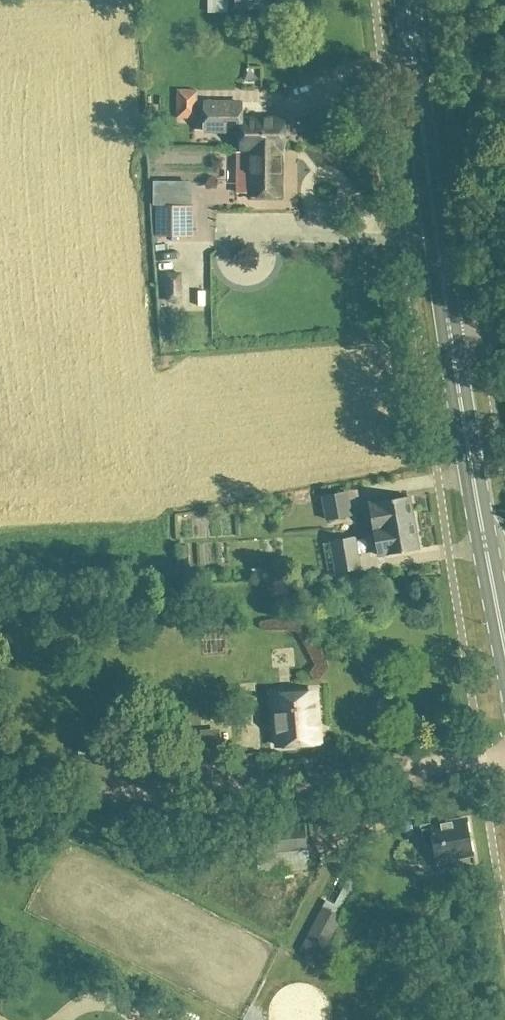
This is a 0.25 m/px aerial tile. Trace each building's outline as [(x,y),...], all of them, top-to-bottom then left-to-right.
[(226,12),(227,0),(215,0),(214,11),(226,12)] [(197,118),(197,89),(176,89),(176,118),(197,118)] [(249,149),(281,149),(285,149),(284,118),(241,119),(241,102),(205,102),(205,131),(240,131),(240,149),(249,149)] [(237,192),(249,195),(249,197),(282,197),(281,149),(249,149),(249,163),(237,166),(237,192)] [(193,236),(193,205),(158,205),(158,236),(193,236)] [(198,238),(176,241),(179,261),(201,257),(198,238)] [(192,284),(192,272),(172,271),(172,284),(192,284)] [(352,515),(348,491),(324,495),(328,519),(352,515)] [(374,529),(414,522),(410,496),(370,503),(374,529)] [(414,522),(374,529),(379,556),(419,549),(414,522)] [(363,569),(356,535),(329,540),(335,573),(363,569)] [(278,745),(320,742),(316,692),(274,695),(278,745)] [(424,850),(435,848),(438,862),(455,859),(454,856),(474,852),(468,818),(448,822),(448,819),(420,824),(424,850)] [(311,868),(307,825),(256,829),(260,872),(311,868)] [(321,961),(342,916),(361,882),(350,876),(331,911),(322,907),(300,949),(321,961)]
